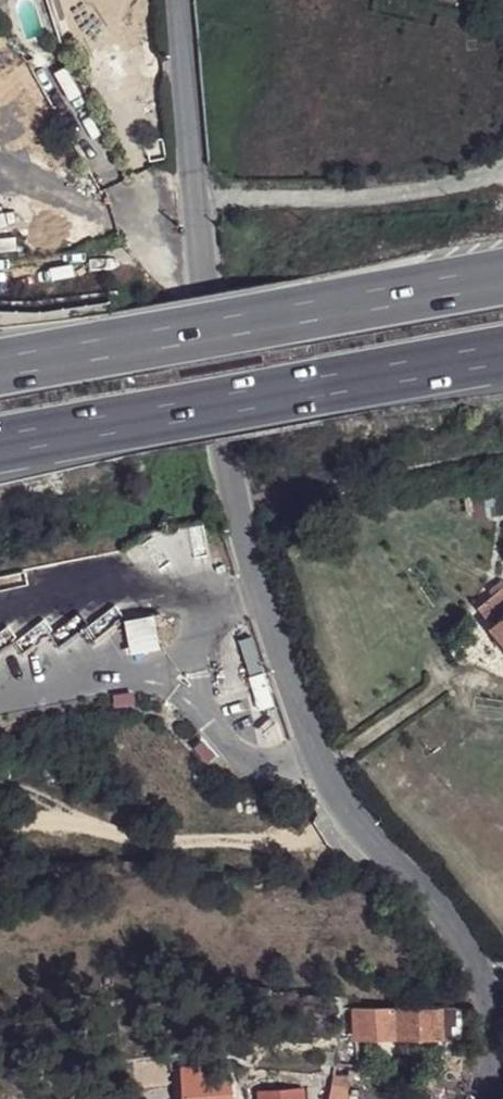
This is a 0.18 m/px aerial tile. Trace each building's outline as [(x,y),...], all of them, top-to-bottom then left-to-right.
[(494,624),(502,618),(502,591),(483,605),(494,624)] [(494,624),(493,627),(502,641),(502,618),(494,624)] [(126,624),(130,658),(160,654),(156,621),(126,624)] [(318,821),(322,819),(313,803),(309,805),(318,821)] [(461,1023),(461,1006),(442,1007),(442,1022),(461,1023)] [(442,1007),(353,1007),(353,1033),(353,1036),(358,1036),(442,1034),(442,1022),(442,1007)] [(321,1062),(333,1063),(334,1048),(322,1048),(321,1062)] [(156,1098),(238,1098),(235,1067),(173,1071),(175,1098),(156,1098)] [(318,1086),(305,1086),(306,1098),(319,1098),(318,1086)] [(258,1092),(258,1098),(301,1098),(300,1090),(258,1092)]
